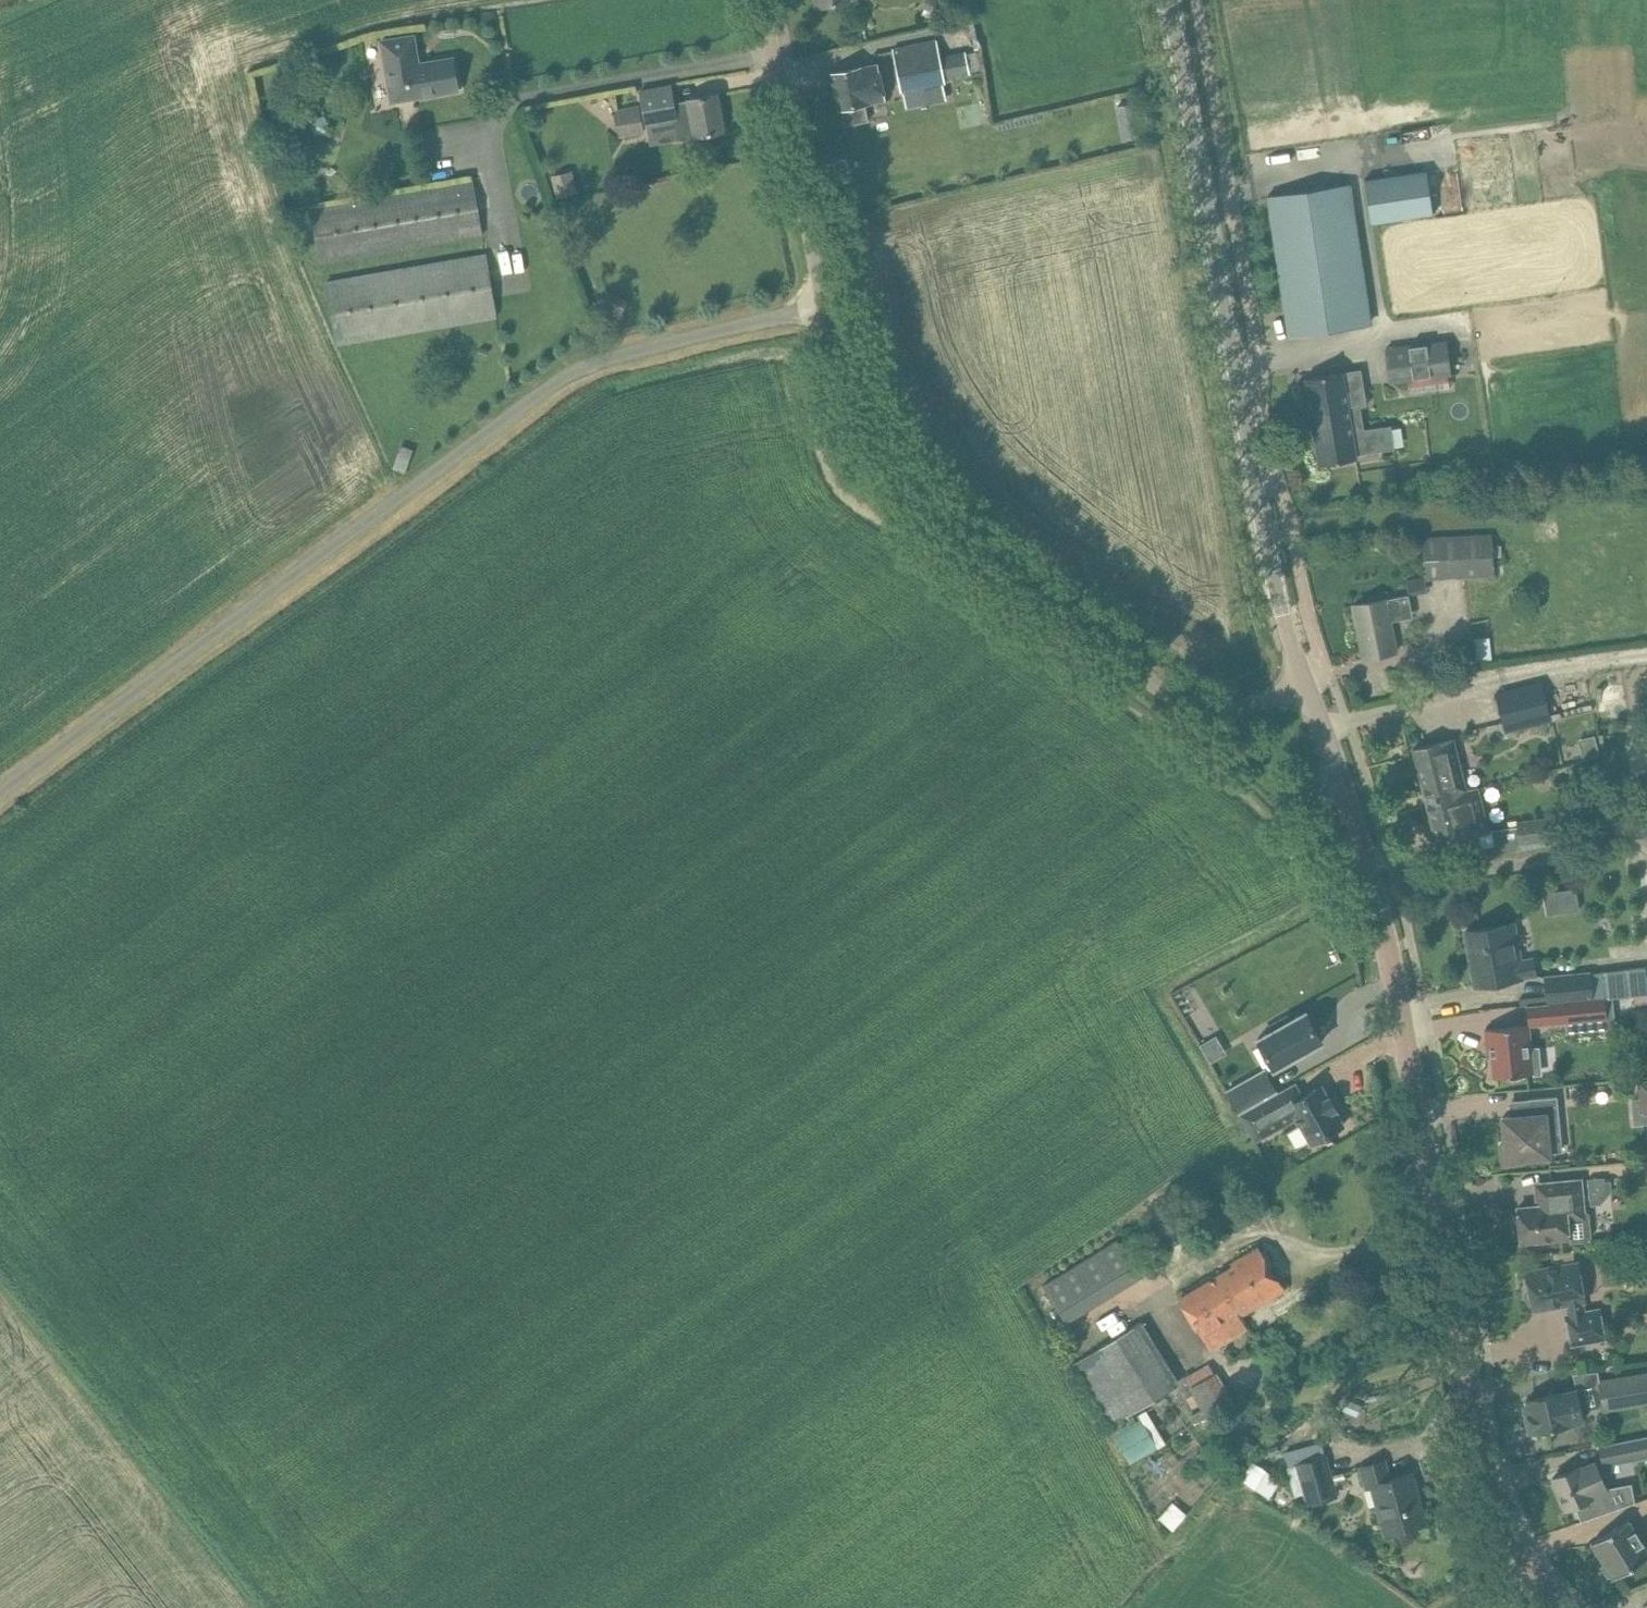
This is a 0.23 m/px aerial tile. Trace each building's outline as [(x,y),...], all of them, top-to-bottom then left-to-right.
[(929,3),(925,14),(938,19),(942,8),(929,3)] [(391,40),(383,41),(386,60),(388,77),(392,100),(400,99),(436,93),(458,89),(453,59),(417,65),(413,36),(391,40)] [(937,41),(894,50),(902,89),(903,89),(906,106),(947,97),(943,80),(945,80),(940,56),(937,41)] [(886,98),(879,65),(861,68),(861,67),(833,73),(840,107),(843,107),(847,124),(869,119),(866,102),(886,98)] [(670,86),(641,91),(647,126),(673,121),(677,140),(695,136),(724,130),(717,93),(688,99),(688,100),(674,103),(670,86)] [(1117,106),(1124,139),(1140,136),(1134,102),(1117,106)] [(644,133),(639,109),(615,113),(620,137),(644,133)] [(1396,175),(1380,177),(1380,179),(1366,181),(1366,180),(1365,180),(1371,223),(1434,214),(1427,170),(1411,173),(1411,174),(1396,176),(1396,175)] [(571,171),(552,176),(557,197),(577,192),(571,171)] [(482,235),(473,183),(311,211),(319,263),(482,235)] [(1290,337),(1368,326),(1346,183),(1309,189),(1309,191),(1294,193),(1294,191),(1286,193),(1286,194),(1271,196),(1271,195),(1268,195),(1290,337)] [(497,316),(487,256),(326,284),(337,343),(497,316)] [(1390,382),(1451,375),(1447,341),(1386,348),(1390,382)] [(1357,458),(1343,372),(1305,378),(1320,464),(1357,458)] [(1393,449),(1390,426),(1364,429),(1367,452),(1393,449)] [(1425,580),(1494,574),(1491,533),(1421,539),(1425,580)] [(1413,618),(1408,594),(1353,605),(1358,629),(1360,629),(1366,658),(1398,652),(1392,622),(1413,618)] [(1460,638),(1461,661),(1490,659),(1489,637),(1460,638)] [(1496,694),(1506,731),(1546,720),(1537,684),(1496,694)] [(1413,749),(1426,801),(1466,790),(1453,739),(1413,749)] [(1488,832),(1477,787),(1466,790),(1426,801),(1435,838),(1463,831),(1465,836),(1488,832)] [(1558,818),(1518,824),(1521,842),(1560,836),(1558,818)] [(1560,891),(1544,893),(1547,915),(1564,912),(1560,891)] [(1535,975),(1533,959),(1515,962),(1508,924),(1466,931),(1476,986),(1518,978),(1535,975)] [(1546,977),(1548,996),(1548,1003),(1611,997),(1612,997),(1634,995),(1646,994),(1646,985),(1645,967),(1546,977)] [(1611,997),(1548,1003),(1550,1023),(1590,1019),(1590,1027),(1613,1025),(1611,999),(1611,997)] [(1290,1020),(1287,1016),(1270,1025),(1273,1030),(1258,1038),(1275,1069),(1322,1042),(1305,1012),(1290,1020)] [(1507,1027),(1485,1029),(1488,1056),(1492,1056),(1494,1076),(1504,1075),(1507,1080),(1517,1079),(1519,1074),(1533,1072),(1529,1025),(1507,1027)] [(1264,1070),(1226,1091),(1239,1115),(1241,1114),(1269,1098),(1277,1093),(1266,1073),(1264,1070)] [(1646,1116),(1646,1080),(1638,1081),(1641,1116),(1646,1116)] [(1269,1098),(1241,1114),(1255,1140),(1285,1124),(1286,1123),(1296,1117),(1311,1143),(1344,1125),(1335,1109),(1336,1108),(1330,1096),(1328,1097),(1321,1085),(1302,1096),(1295,1084),(1297,1083),(1296,1082),(1277,1093),(1269,1098)] [(1524,1159),(1550,1156),(1548,1131),(1561,1130),(1557,1096),(1529,1099),(1530,1114),(1502,1117),(1505,1143),(1501,1144),(1503,1165),(1524,1163),(1524,1159)] [(1604,1177),(1588,1179),(1589,1198),(1594,1198),(1605,1186),(1604,1180),(1604,1177)] [(1516,1215),(1513,1218),(1514,1232),(1519,1237),(1521,1236),(1521,1242),(1543,1240),(1567,1238),(1572,1242),(1588,1241),(1592,1236),(1590,1213),(1584,1208),(1581,1179),(1566,1181),(1544,1183),(1535,1184),(1537,1205),(1518,1207),(1519,1214),(1516,1215)] [(1066,1323),(1140,1278),(1117,1240),(1043,1286),(1066,1323)] [(1246,1326),(1239,1314),(1284,1288),(1259,1246),(1231,1263),(1233,1267),(1180,1299),(1210,1348),(1246,1326)] [(1585,1301),(1578,1261),(1526,1270),(1533,1311),(1567,1305),(1568,1314),(1566,1314),(1572,1345),(1605,1339),(1600,1308),(1584,1311),(1583,1302),(1585,1301)] [(1144,1322),(1075,1364),(1111,1424),(1181,1382),(1144,1322)] [(1194,1423),(1232,1401),(1215,1373),(1213,1374),(1209,1366),(1185,1381),(1201,1406),(1189,1413),(1194,1423)] [(1597,1381),(1603,1412),(1646,1405),(1646,1372),(1597,1381)] [(1548,1395),(1527,1400),(1534,1432),(1555,1427),(1561,1426),(1584,1421),(1583,1418),(1582,1411),(1578,1390),(1574,1391),(1571,1391),(1554,1395),(1554,1394),(1548,1395)] [(1247,1441),(1258,1427),(1238,1410),(1226,1423),(1247,1441)] [(1131,1464),(1158,1447),(1141,1419),(1114,1435),(1131,1464)] [(1646,1458),(1646,1436),(1598,1446),(1602,1467),(1646,1458)] [(1310,1504),(1337,1496),(1326,1456),(1298,1464),(1310,1504)] [(1594,1460),(1553,1478),(1566,1508),(1575,1505),(1581,1521),(1614,1510),(1609,1488),(1607,1488),(1594,1460)] [(1252,1461),(1241,1479),(1270,1498),(1281,1480),(1252,1461)] [(1363,1467),(1361,1468),(1366,1487),(1371,1485),(1385,1534),(1405,1528),(1425,1523),(1425,1521),(1416,1489),(1412,1473),(1389,1479),(1384,1461),(1363,1467)] [(1159,1517),(1173,1529),(1187,1513),(1173,1501),(1159,1517)] [(1628,1520),(1591,1543),(1604,1564),(1602,1566),(1608,1576),(1611,1574),(1613,1578),(1646,1557),(1646,1550),(1628,1520)]
